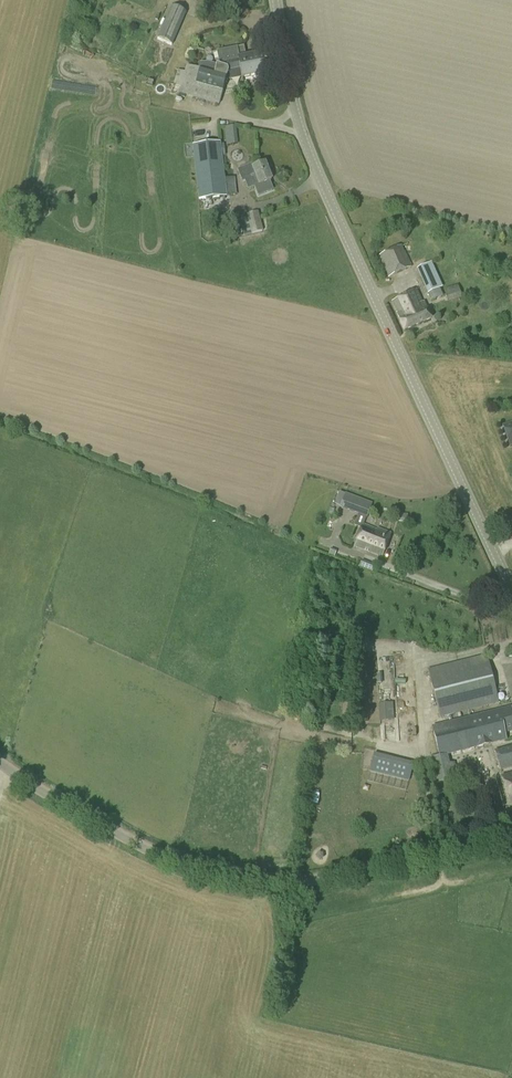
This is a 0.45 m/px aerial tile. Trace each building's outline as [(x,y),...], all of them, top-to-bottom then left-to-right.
[(172,46),(186,13),(171,6),(157,39),(172,46)] [(228,72),(240,71),(271,65),(269,53),(246,57),(244,45),(216,50),(220,66),(209,62),(199,62),(198,69),(186,65),(184,72),(177,70),(173,86),(180,87),(178,94),(219,105),(228,72)] [(226,145),(237,144),(235,126),(224,127),(226,145)] [(221,145),(220,143),(192,146),(198,200),(227,196),(222,156),(225,156),(224,144),(221,145)] [(254,168),(252,164),(237,170),(242,182),(244,181),(248,190),(271,180),(264,164),(254,168)] [(292,188),(294,193),(302,189),(300,184),(292,188)] [(244,236),(262,231),(258,212),(239,216),(244,236)] [(407,258),(402,246),(378,256),(388,278),(411,267),(412,266),(408,258),(407,258)] [(431,261),(434,267),(444,263),(442,257),(431,261)] [(428,264),(425,259),(415,263),(418,269),(417,269),(428,293),(441,287),(441,286),(431,263),(428,264)] [(448,301),(461,296),(457,285),(444,289),(448,301)] [(422,303),(416,290),(391,302),(397,313),(397,314),(400,321),(404,331),(431,319),(424,303),(422,303)] [(511,445),(511,424),(502,427),(509,446),(511,445)] [(367,517),(371,504),(345,495),(341,507),(367,517)] [(407,514),(398,514),(397,522),(407,522),(407,514)] [(377,530),(363,525),(354,546),(365,550),(365,549),(368,551),(382,557),(391,534),(378,529),(377,530)] [(368,563),(362,560),(359,567),(366,569),(368,563)] [(439,718),(477,708),(487,706),(496,704),(510,700),(497,652),(427,670),(439,718)] [(381,688),(385,698),(392,696),(388,685),(381,688)] [(377,707),(379,714),(391,712),(389,704),(377,707)] [(447,754),(506,739),(504,734),(511,731),(511,718),(510,709),(452,723),(453,729),(434,734),(440,756),(429,758),(434,785),(458,779),(455,762),(449,763),(447,754)] [(405,736),(404,718),(396,719),(396,736),(405,736)] [(493,752),(498,772),(511,768),(511,747),(493,752)] [(408,782),(413,763),(374,753),(369,772),(408,782)] [(511,806),(511,775),(500,778),(508,807),(511,806)]
